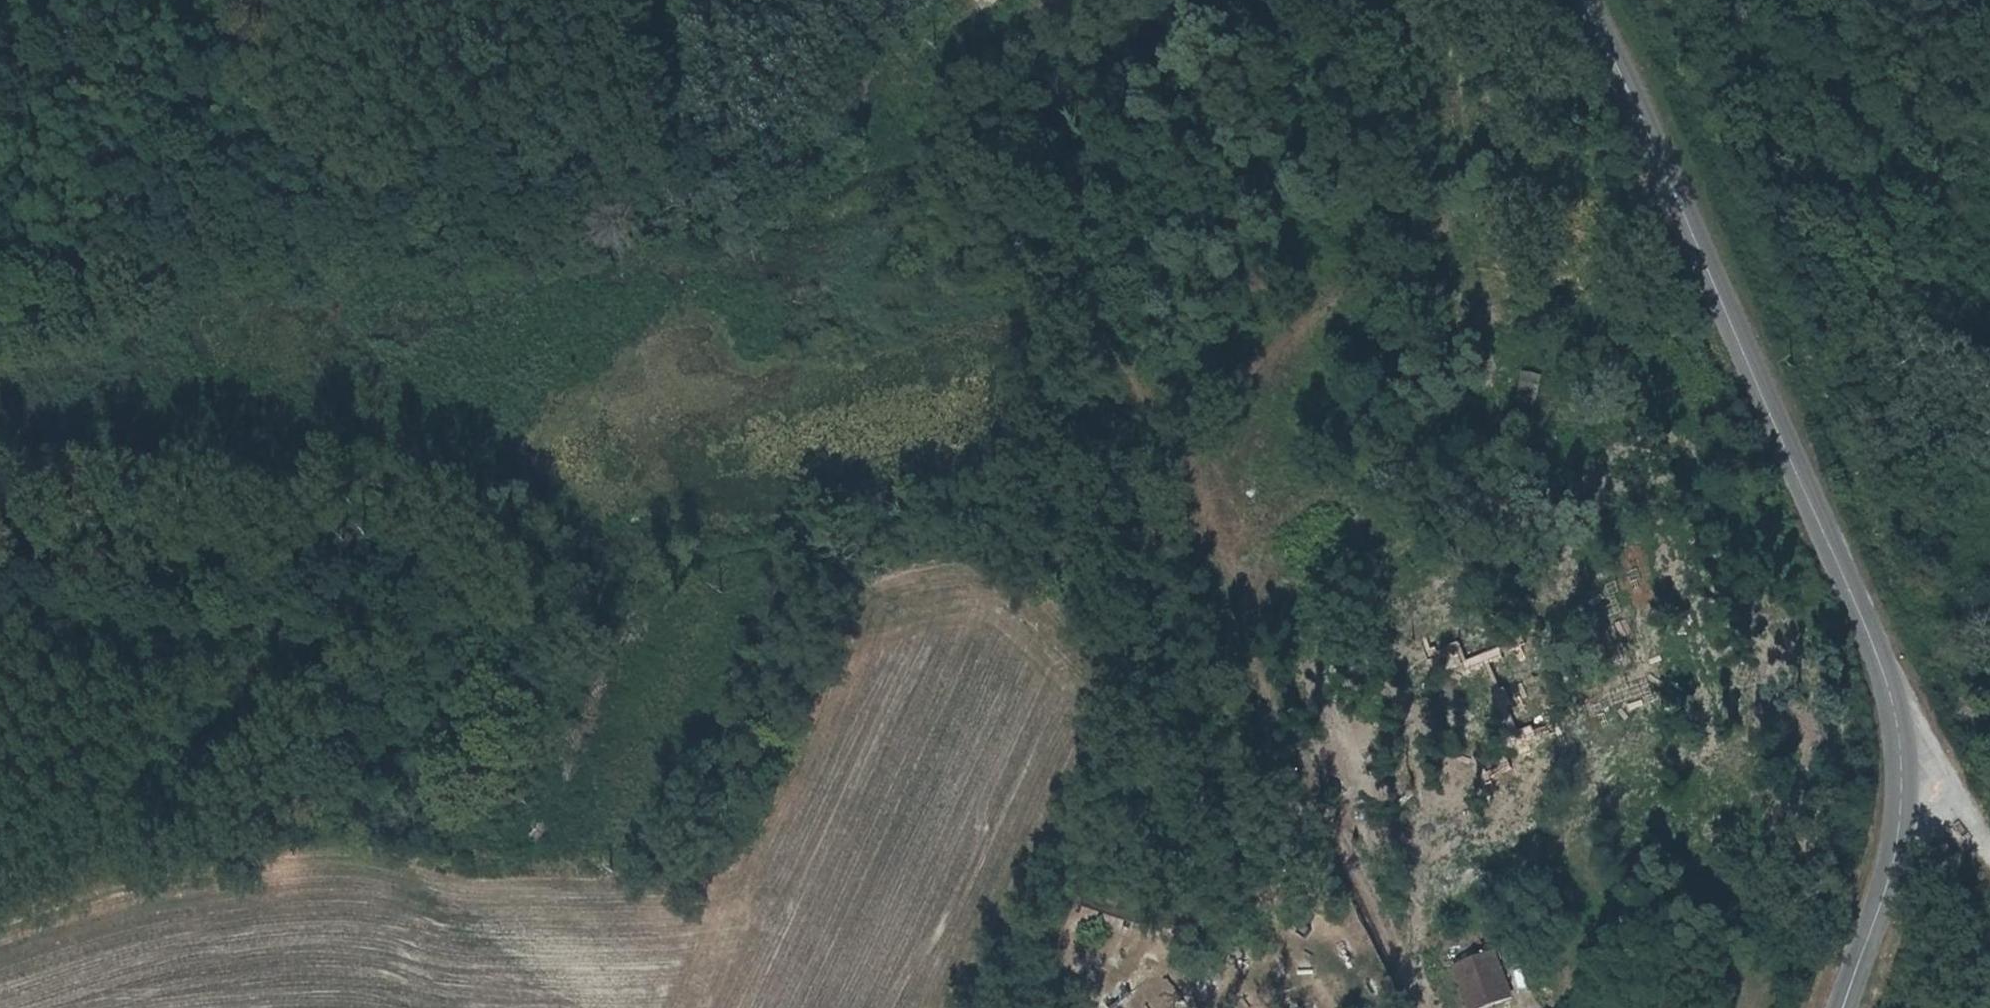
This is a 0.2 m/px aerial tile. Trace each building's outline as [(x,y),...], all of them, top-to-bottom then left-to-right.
[(1454,970),(1469,1007),(1502,1007),(1516,1002),(1496,953),(1454,970)]
